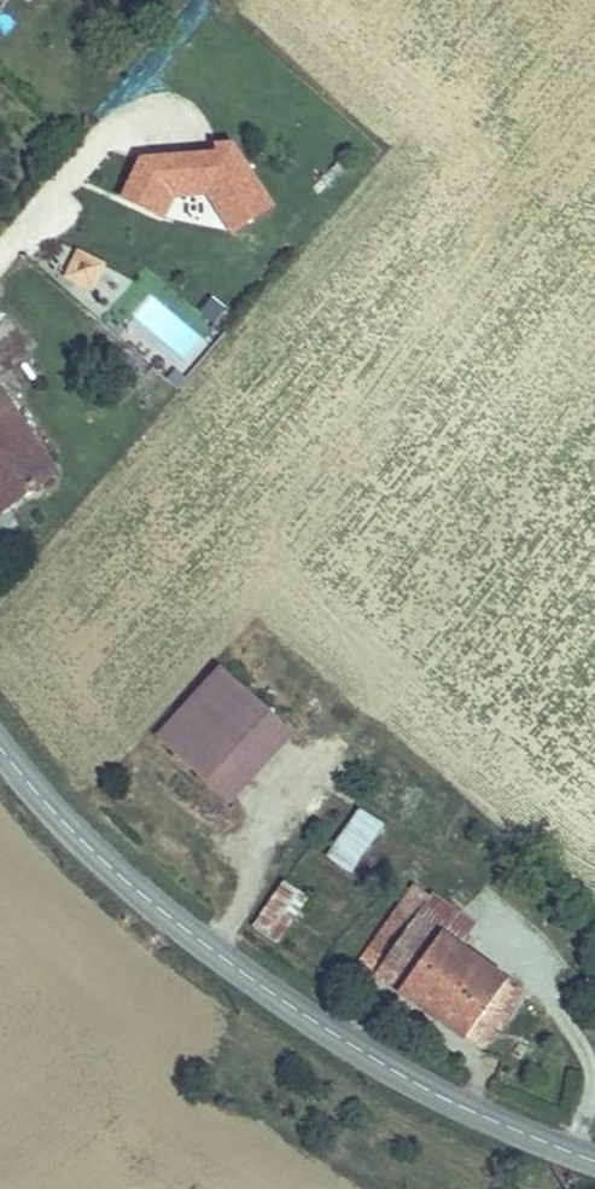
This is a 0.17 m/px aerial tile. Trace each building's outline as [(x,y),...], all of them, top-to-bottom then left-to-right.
[(228,227),(268,202),(230,142),(216,143),(213,152),(140,155),(121,194),(159,212),(168,190),(206,189),(228,227)] [(62,276),(87,288),(98,263),(75,252),(62,276)] [(122,344),(147,365),(154,357),(129,336),(122,344)] [(6,505),(53,476),(0,393),(0,496),(6,505)] [(153,732),(207,778),(268,708),(214,662),(153,732)] [(268,708),(207,778),(227,796),(290,726),(268,708)] [(327,848),(349,866),(382,821),(360,803),(327,848)] [(254,922),(275,939),(308,898),(289,880),(254,922)] [(366,964),(482,1053),(521,997),(461,951),(479,925),(465,913),(462,917),(422,885),(366,964)]
